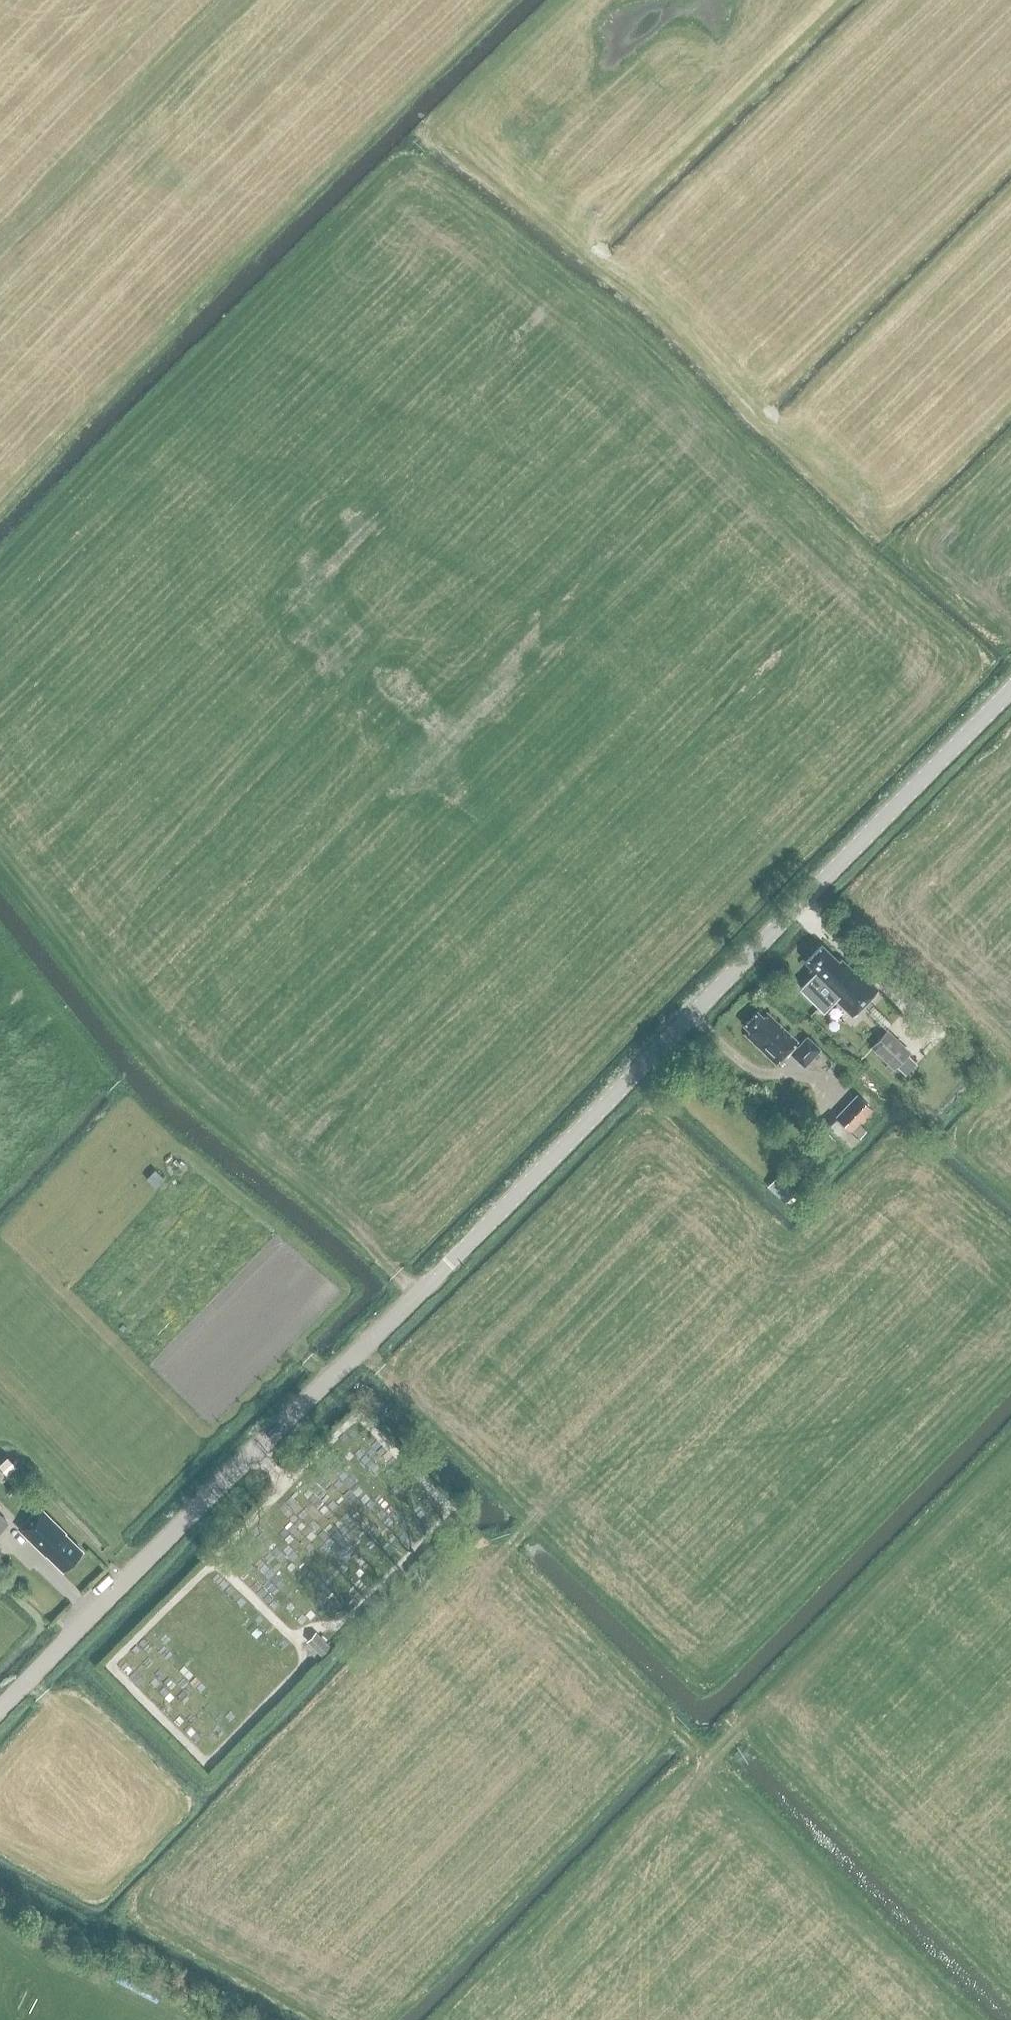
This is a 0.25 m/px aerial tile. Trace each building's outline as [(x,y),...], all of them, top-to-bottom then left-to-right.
[(809,978),(800,988),(820,1008),(830,998),(851,1019),(878,991),(856,971),(853,973),(841,962),(838,965),(821,948),(805,965),(811,970),(806,975),(809,978)] [(794,1045),(764,1016),(760,1020),(754,1015),(741,1028),(747,1034),(743,1038),(774,1066),(794,1045)] [(911,1052),(888,1029),(871,1047),(894,1070),(911,1052)] [(822,1049),(807,1036),(791,1053),(805,1067),(822,1049)] [(689,1081),(701,1066),(695,1061),(683,1076),(689,1081)] [(873,1109),(857,1094),(836,1117),(851,1132),(853,1130),(861,1138),(868,1130),(861,1123),(873,1109)] [(797,1191),(779,1174),(768,1186),(785,1203),(797,1191)] [(47,1555),(63,1570),(81,1551),(64,1534),(65,1533),(39,1508),(18,1529),(46,1557),(47,1555)] [(8,1524),(0,1516),(0,1532),(8,1524)] [(305,1641),(320,1655),(328,1647),(313,1633),(305,1641)]
